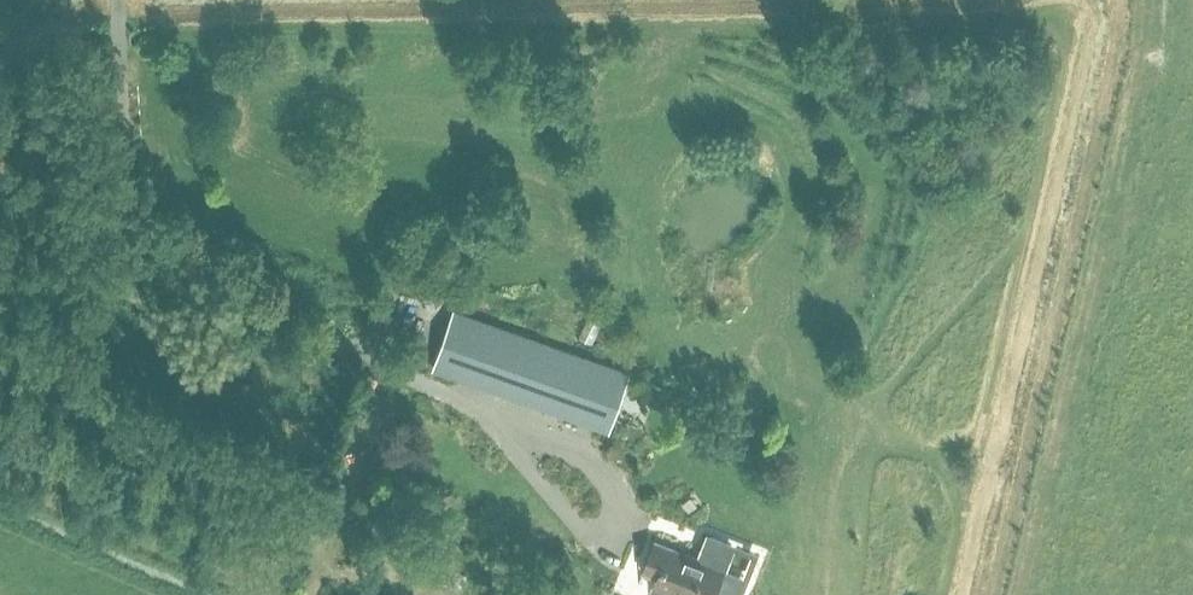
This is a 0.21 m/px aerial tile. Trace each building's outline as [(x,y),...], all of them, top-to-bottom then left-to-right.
[(436,368),(607,430),(627,373),(457,311),(436,368)] [(683,594),(713,594),(723,570),(656,542),(644,570),(657,576),(654,583),(683,594)]
